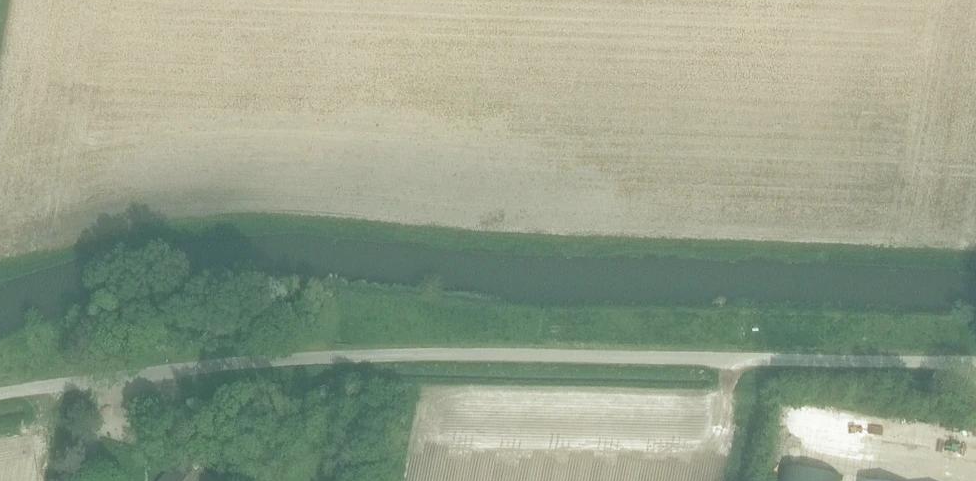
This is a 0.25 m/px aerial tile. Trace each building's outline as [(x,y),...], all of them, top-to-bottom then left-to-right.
[(182,458),(164,480),(211,480),(182,458)] [(837,477),(780,468),(778,480),(837,480),(837,477)]
